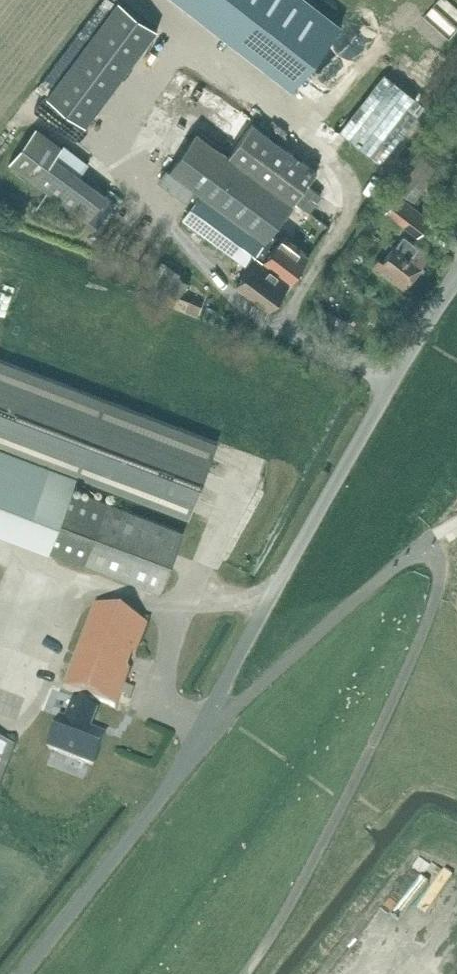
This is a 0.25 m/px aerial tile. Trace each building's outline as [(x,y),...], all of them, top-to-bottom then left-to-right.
[(88,125),(159,29),(120,0),(118,0),(48,95),(88,125)] [(308,96),(356,32),(313,0),(180,0),(308,96)] [(386,72),(341,130),(382,162),(427,104),(386,72)] [(232,155),(295,202),(296,203),(320,170),(256,123),(232,155)] [(37,126),(9,163),(87,222),(108,194),(81,174),(89,163),(64,145),(63,146),(37,126)] [(295,202),(232,156),(198,131),(170,169),(201,193),(183,218),(248,266),(295,202)] [(425,156),(401,187),(417,199),(441,168),(425,156)] [(310,185),(298,202),(311,211),(322,194),(310,185)] [(402,195),(390,210),(421,235),(433,219),(402,195)] [(260,257),(240,285),(272,309),(312,255),(285,235),(284,237),(274,230),(256,254),(260,257)] [(382,258),(375,267),(406,291),(423,270),(426,273),(428,270),(425,267),(434,256),(407,235),(386,262),(382,258)] [(180,274),(168,290),(179,298),(191,281),(180,274)] [(191,516),(220,442),(0,359),(0,445),(191,516)] [(69,488),(46,548),(161,592),(184,531),(69,488)] [(96,606),(64,689),(117,708),(122,695),(125,686),(131,671),(127,669),(133,654),(136,655),(148,626),(136,621),(96,606)] [(139,615),(136,621),(148,626),(150,620),(139,615)] [(60,719),(49,749),(94,766),(105,737),(104,736),(90,730),(97,712),(73,702),(66,721),(60,719)] [(16,748),(0,742),(0,792),(16,748)]
